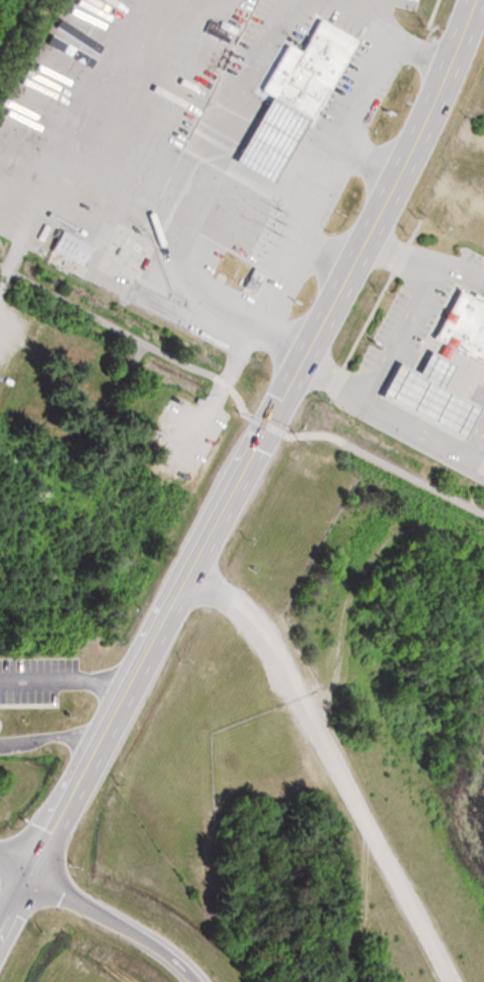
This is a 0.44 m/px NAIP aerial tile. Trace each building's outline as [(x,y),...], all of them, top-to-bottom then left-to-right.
[(258,90),(305,12),(352,40),(306,117),(297,112),(258,90)] [(297,112),(256,174),(218,153),(258,90),(297,112)] [(84,243),(52,230),(43,251),(75,264),(84,243)] [(483,364),(483,362),(483,302),(470,294),(468,298),(456,291),(432,337),(483,364)] [(429,353),(452,366),(440,388),(476,408),(458,441),(380,397),(398,365),(416,376),(429,353)]
